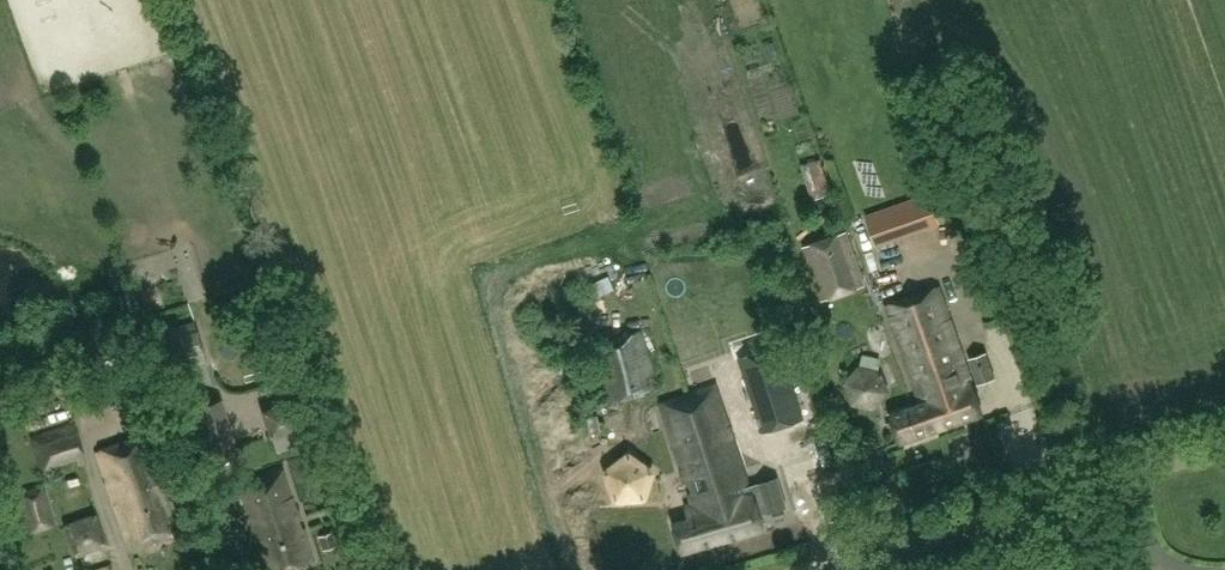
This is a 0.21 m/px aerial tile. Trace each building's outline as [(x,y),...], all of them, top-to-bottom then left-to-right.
[(806,179),(825,174),(820,159),(802,163),(806,179)] [(876,245),(940,223),(929,193),(865,215),(876,245)] [(831,300),(858,291),(839,234),(812,243),(831,300)] [(939,289),(913,298),(887,306),(920,403),(911,406),(911,407),(930,402),(939,429),(982,415),(970,379),(964,361),(939,289)] [(192,322),(153,335),(165,372),(204,359),(192,322)] [(606,342),(591,345),(604,401),(657,389),(643,333),(606,342)] [(986,353),(969,359),(975,377),(978,385),(995,379),(986,353)] [(788,361),(746,375),(765,431),(806,418),(788,361)] [(874,405),(887,391),(880,373),(860,368),(847,384),(854,402),(874,405)] [(672,522),(681,551),(762,528),(757,513),(765,510),(766,512),(783,507),(775,479),(758,484),(759,486),(752,488),(720,387),(664,403),(691,502),(687,503),(691,517),(672,522)] [(177,413),(193,460),(236,446),(221,399),(177,413)] [(261,411),(269,439),(299,430),(290,402),(261,411)] [(911,407),(911,406),(890,413),(900,442),(939,429),(930,402),(911,407)] [(84,463),(71,423),(30,436),(44,476),(84,463)] [(141,436),(94,453),(129,545),(175,528),(141,436)] [(655,478),(635,457),(611,469),(614,495),(641,501),(655,478)] [(282,472),(264,477),(265,481),(256,483),(255,480),(238,485),(264,569),(278,569),(311,560),(301,524),(298,525),(282,472)] [(55,526),(44,486),(18,493),(29,533),(55,526)] [(175,506),(181,526),(193,523),(187,503),(175,506)] [(92,516),(76,525),(83,537),(99,529),(92,516)]
